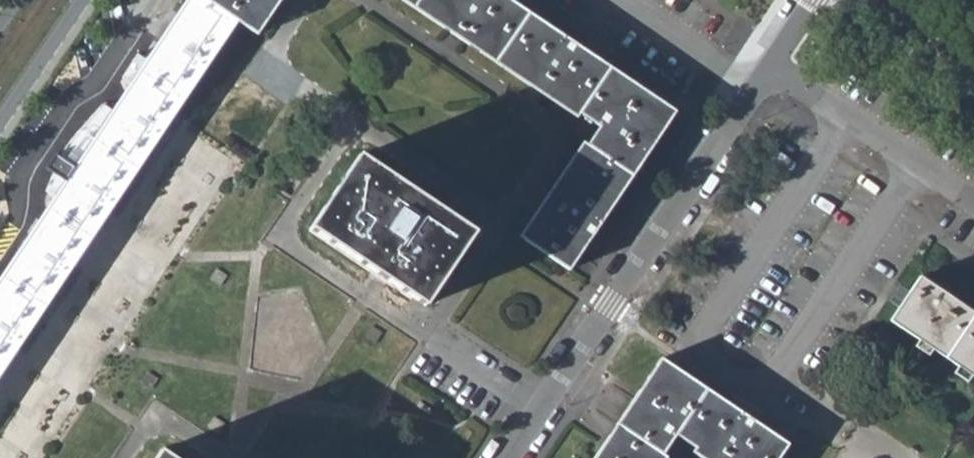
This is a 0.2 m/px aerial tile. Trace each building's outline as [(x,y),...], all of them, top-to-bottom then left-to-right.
[(211,1),(210,0),(191,0),(0,284),(0,379),(241,22),(211,1)] [(211,1),(241,22),(256,31),(277,0),(211,0),(211,1)] [(590,117),(601,124),(525,238),(570,269),(677,109),(623,73),(515,0),(416,0),(590,117)] [(309,224),(424,303),(473,229),(358,151),(309,224)] [(927,284),(896,329),(973,382),(973,315),(927,284)] [(786,444),(660,360),(612,432),(594,457),(661,457),(675,436),(709,457),(776,457),(786,444)] [(160,447),(153,457),(176,457),(160,447)]
